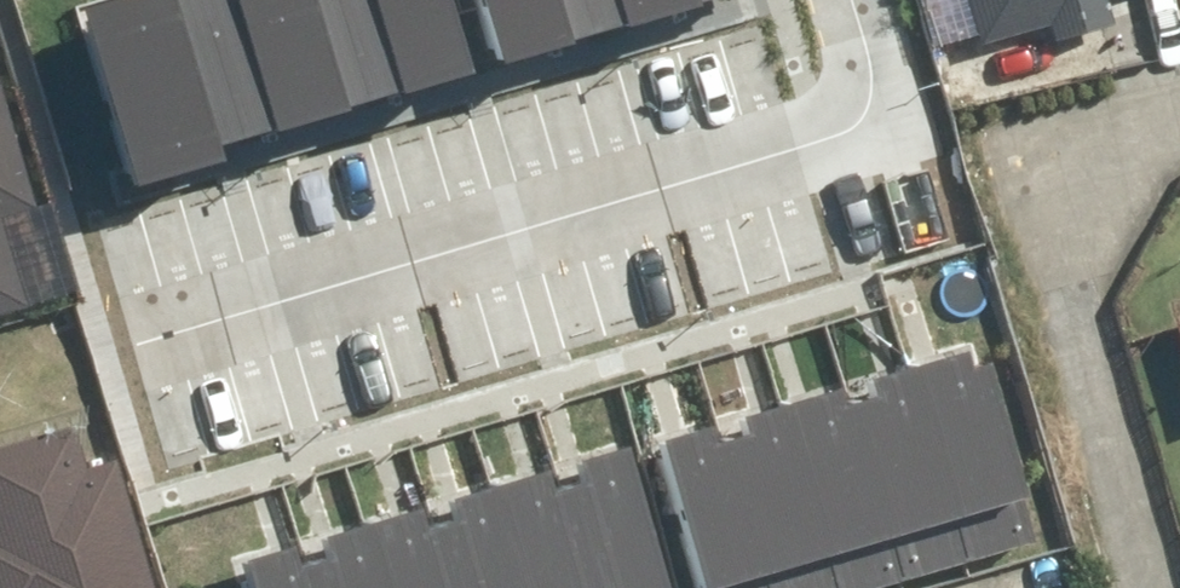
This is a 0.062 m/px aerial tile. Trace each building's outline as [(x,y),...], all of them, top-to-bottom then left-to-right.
[(72,12),(123,188),(217,161),(209,136),(448,68),(429,0),(113,0),(72,12)] [(485,61),(694,0),(467,0),(485,61)] [(980,51),(1048,35),(1049,39),(1110,24),(1105,0),(968,0),(980,51)] [(30,310),(6,215),(32,208),(0,87),(0,318),(30,310)] [(1170,320),(1179,360),(1179,318),(1170,320)] [(228,587),(801,587),(1033,528),(982,333),(213,531),(228,587)] [(96,420),(0,449),(0,587),(146,587),(96,420)]
